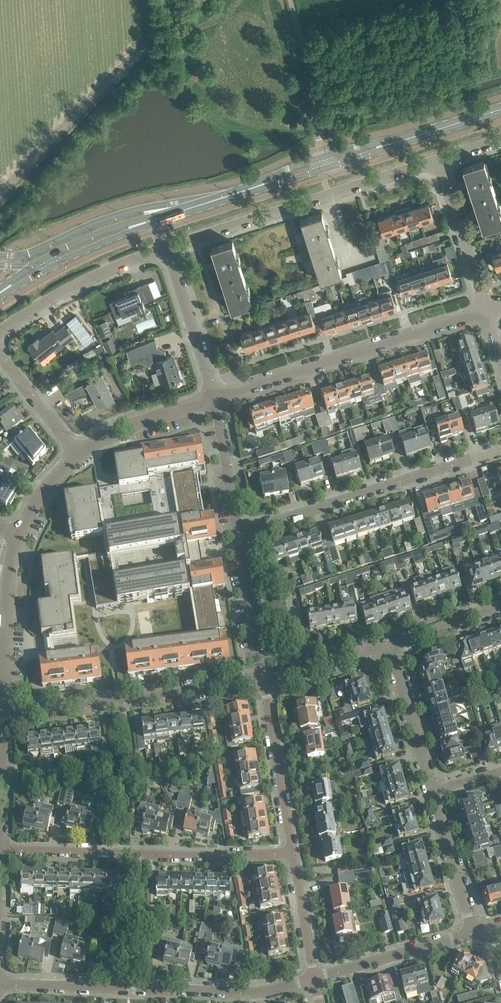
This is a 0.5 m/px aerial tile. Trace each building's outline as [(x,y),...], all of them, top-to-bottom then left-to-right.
[(469,185),(473,198),(494,191),(484,160),(463,167),(467,180),(466,181),(467,185),(469,185)] [(473,198),(477,211),(476,211),(477,216),(478,215),(483,229),(500,223),(500,214),(494,191),(473,198)] [(415,207),(420,222),(433,218),(431,212),(434,212),(432,204),(429,205),(428,203),(415,207)] [(403,211),(408,226),(420,222),(415,207),(403,211)] [(408,226),(403,211),(391,215),(396,230),(408,226)] [(311,249),(332,243),(322,212),(301,218),(305,232),(304,232),(306,237),(307,237),(311,249)] [(396,230),(391,215),(378,219),(383,234),(396,230)] [(497,233),(495,228),(484,231),(485,237),(497,233)] [(425,236),(427,242),(439,238),(437,232),(425,236)] [(384,236),(373,239),(375,244),(385,241),(384,236)] [(215,261),(216,263),(216,266),(217,265),(222,278),(243,272),(233,240),(212,247),(216,261),(215,261)] [(385,241),(375,244),(377,250),(388,247),(386,241),(385,241)] [(342,274),(332,243),(311,249),(315,263),(314,263),(316,268),(317,267),(321,281),(342,274)] [(452,243),(446,245),(449,256),(455,254),(452,243)] [(497,246),(498,251),(492,253),(492,252),(486,254),(489,262),(494,260),(495,262),(493,262),(495,267),(496,267),(497,268),(500,267),(500,245),(497,246)] [(377,250),(379,256),(390,252),(388,247),(377,250)] [(390,252),(379,256),(380,261),(380,262),(386,260),(392,258),(390,252)] [(445,255),(432,259),(434,263),(440,282),(445,280),(446,283),(453,281),(452,278),(447,262),(446,259),(445,255)] [(392,258),(386,260),(390,271),(395,269),(392,258)] [(386,260),(380,262),(384,273),(386,280),(392,278),(390,271),(386,260)] [(380,261),(375,263),(378,275),(384,273),(380,262),(380,261)] [(375,263),(369,265),(373,277),(378,275),(375,263)] [(434,263),(421,267),(427,286),(428,285),(429,288),(435,286),(434,283),(440,282),(434,263)] [(369,265),(363,267),(367,278),(373,277),(369,265)] [(363,267),(358,269),(361,280),(367,278),(363,267)] [(421,267),(409,271),(410,274),(415,290),(420,288),(421,291),(427,289),(426,286),(427,286),(421,267)] [(358,269),(352,271),(356,282),(361,280),(358,269)] [(347,275),(342,277),(344,283),(349,281),(350,284),(356,282),(352,271),(346,273),(347,275)] [(409,271),(396,275),(397,278),(402,294),(403,293),(403,296),(410,294),(409,291),(415,290),(410,274),(409,271)] [(253,303),(243,272),(222,278),(226,291),(225,292),(226,296),(227,296),(231,309),(253,303)] [(332,290),(331,287),(329,281),(324,283),(327,292),(332,290)] [(115,300),(110,302),(116,317),(119,325),(132,320),(129,312),(137,309),(138,311),(146,308),(145,308),(143,302),(143,301),(154,297),(155,297),(149,282),(136,287),(138,291),(124,297),(117,299),(115,299),(115,300)] [(313,286),(308,288),(311,299),(317,297),(313,286)] [(309,311),(298,315),(303,330),(315,326),(313,320),(317,319),(311,299),(308,288),(297,291),(299,297),(304,295),(309,311)] [(380,297),(384,313),(396,309),(391,293),(380,297)] [(355,299),(356,300),(359,311),(362,320),(373,316),(368,301),(366,295),(355,299)] [(373,316),(384,313),(380,297),(368,301),(373,316)] [(318,310),(331,305),(329,300),(316,305),(318,310)] [(345,308),(350,324),(362,320),(359,311),(356,300),(344,304),(345,308)] [(334,312),(333,306),(318,311),(320,317),(323,316),(327,331),(339,327),(334,312)] [(350,324),(345,308),(334,312),(339,327),(350,324)] [(298,315),(287,319),(292,335),(299,332),(303,330),(298,315)] [(157,317),(136,321),(138,330),(158,326),(157,317)] [(287,319),(275,322),(280,338),(285,336),(285,337),(292,335),(287,319)] [(101,337),(111,333),(106,321),(96,325),(101,337)] [(275,322),(264,326),(269,342),(276,340),(276,339),(280,338),(275,322)] [(32,347),(30,348),(36,356),(35,357),(37,359),(38,358),(39,360),(55,348),(56,350),(73,337),(65,326),(56,333),(53,330),(45,337),(40,341),(38,338),(30,344),(32,347)] [(264,326),(252,330),(257,345),(262,343),(262,344),(269,342),(264,326)] [(257,345),(252,330),(241,334),(244,342),(242,343),(244,348),(245,347),(246,349),(257,345)] [(154,335),(125,347),(129,360),(138,357),(151,364),(153,360),(155,361),(162,384),(180,378),(174,359),(173,360),(172,355),(167,357),(165,351),(158,347),(154,335)] [(117,350),(112,337),(103,341),(108,353),(117,350)] [(461,358),(476,353),(472,340),(451,347),(453,352),(457,351),(459,358),(461,358)] [(90,356),(103,350),(101,344),(87,351),(90,356)] [(434,352),(439,366),(445,364),(441,350),(434,352)] [(419,357),(414,359),(419,376),(431,372),(437,370),(434,362),(429,364),(426,355),(425,355),(425,354),(423,353),(419,354),(419,356),(419,357)] [(461,358),(465,369),(480,364),(476,353),(461,358)] [(419,376),(414,359),(403,363),(408,379),(419,376)] [(390,365),(391,366),(396,383),(408,379),(403,363),(398,364),(397,363),(395,362),(391,363),(390,365)] [(463,383),(484,376),(484,375),(486,374),(484,368),(482,369),(480,364),(465,369),(455,372),(456,375),(459,374),(459,376),(461,375),(463,383)] [(375,378),(376,383),(381,396),(386,394),(386,393),(398,389),(396,383),(391,366),(386,368),(385,366),(384,365),(380,367),(379,368),(379,370),(381,376),(375,378)] [(85,383),(65,393),(69,398),(90,387),(100,406),(114,399),(101,374),(87,381),(85,382),(85,383)] [(362,399),(365,407),(382,401),(381,396),(376,383),(371,384),(369,378),(368,378),(368,377),(366,376),(362,377),(361,379),(362,381),(357,382),(362,399)] [(472,393),(476,391),(488,388),(487,387),(490,386),(488,380),(485,381),(484,376),(463,383),(465,387),(470,386),(472,393)] [(443,388),(439,377),(433,378),(437,390),(443,388)] [(355,401),(362,399),(357,382),(356,381),(355,380),(350,381),(350,383),(350,385),(345,386),(351,404),(355,403),(355,401)] [(333,388),(334,390),(341,412),(352,408),(351,405),(351,404),(345,386),(340,388),(340,386),(338,385),(334,387),(333,388)] [(488,388),(476,391),(478,397),(489,394),(488,388)] [(322,394),(324,401),(319,403),(322,414),(326,428),(332,426),(329,416),(336,414),(335,411),(340,410),(340,412),(341,412),(334,390),(322,394),(322,393),(322,394)] [(308,393),(297,397),(303,417),(304,418),(308,417),(316,414),(309,392),(308,392),(308,393)] [(459,397),(463,410),(469,408),(465,395),(459,397)] [(297,397),(285,400),(291,417),(290,417),(291,421),(297,420),(297,419),(303,417),(297,397)] [(456,398),(453,399),(457,412),(463,410),(459,397),(456,398)] [(285,400),(273,404),(279,421),(290,417),(291,417),(285,400)] [(273,404),(262,408),(267,424),(279,421),(273,404)] [(488,410),(483,412),(488,430),(495,428),(494,427),(499,425),(494,409),(493,404),(487,406),(488,410)] [(385,408),(388,416),(393,414),(391,406),(385,408)] [(267,424),(262,408),(257,409),(256,408),(255,407),(250,408),(249,410),(250,411),(253,421),(249,422),(251,430),(255,428),(257,434),(269,430),(267,424)] [(13,408),(8,411),(6,412),(7,412),(0,418),(0,424),(7,433),(22,420),(13,408)] [(423,408),(417,410),(421,423),(428,421),(423,408)] [(488,430),(483,412),(477,414),(475,409),(469,411),(471,416),(476,432),(481,431),(482,432),(488,430)] [(453,418),(447,419),(452,436),(464,432),(457,413),(452,415),(453,418)] [(328,436),(326,428),(322,414),(316,416),(319,428),(320,428),(323,437),(328,436)] [(389,420),(393,431),(393,433),(399,431),(395,418),(389,420)] [(452,436),(447,419),(435,423),(440,440),(452,436)] [(386,433),(393,431),(389,420),(382,422),(386,433)] [(373,430),(372,429),(371,425),(354,431),(358,443),(365,441),(363,435),(368,433),(368,432),(373,430)] [(23,453),(33,466),(48,448),(44,443),(42,445),(34,435),(37,434),(33,428),(21,437),(17,433),(1,446),(5,451),(11,446),(19,456),(23,453)] [(414,436),(419,452),(431,448),(425,432),(424,429),(419,430),(420,434),(414,436)] [(360,450),(358,443),(354,431),(347,433),(352,448),(353,448),(354,451),(360,450)] [(377,442),(382,459),(394,455),(389,438),(388,435),(383,437),(384,440),(377,442)] [(419,452),(414,436),(407,438),(406,435),(401,436),(402,440),(401,440),(407,456),(419,452)] [(69,525),(73,525),(75,539),(103,535),(106,554),(88,556),(88,560),(96,608),(190,592),(193,591),(200,635),(220,631),(213,589),(225,587),(221,563),(203,566),(199,542),(217,539),(213,515),(204,516),(199,484),(202,483),(200,474),(206,473),(204,460),(202,451),(200,438),(115,453),(114,453),(119,487),(65,496),(64,496),(66,504),(68,504),(69,509),(67,510),(68,518),(71,518),(72,524),(69,524),(69,525)] [(320,442),(323,453),(324,457),(331,455),(326,440),(320,442)] [(365,446),(370,463),(382,459),(377,442),(370,444),(369,441),(364,443),(365,446)] [(316,456),(323,453),(320,442),(312,444),(316,456)] [(276,453),(275,447),(257,453),(259,459),(276,453)] [(285,453),(288,464),(290,471),(296,469),(301,485),(302,485),(313,481),(308,464),(301,467),(300,464),(298,461),(295,462),(292,451),(285,453)] [(288,464),(285,453),(271,457),(272,462),(280,460),(282,466),(288,464)] [(349,455),(343,457),(349,475),(362,471),(356,455),(350,457),(349,455)] [(271,457),(258,462),(260,467),(272,463),(272,462),(271,457)] [(349,475),(343,457),(338,459),(338,461),(332,463),(337,479),(349,475)] [(315,462),(308,464),(313,481),(324,477),(324,478),(325,478),(319,461),(318,458),(314,460),(315,462)] [(6,465),(0,462),(0,473),(4,476),(2,479),(6,481),(2,487),(5,489),(3,492),(2,492),(1,494),(0,496),(0,502),(6,506),(8,503),(11,504),(15,498),(12,496),(21,482),(8,474),(12,469),(10,468),(6,465)] [(14,462),(13,464),(10,468),(12,469),(25,476),(28,470),(14,462)] [(274,488),(275,496),(289,493),(289,491),(290,491),(289,488),(288,488),(286,474),(281,474),(279,468),(273,469),(274,472),(276,487),(274,488)] [(264,497),(275,496),(274,488),(276,487),(274,472),(271,473),(272,476),(261,478),(264,497)] [(478,481),(482,492),(488,490),(484,478),(478,481)] [(469,482),(457,486),(465,510),(476,507),(482,505),(477,489),(471,491),(469,482)] [(450,488),(446,490),(454,514),(465,510),(457,486),(456,486),(455,485),(450,486),(450,488)] [(446,490),(435,493),(442,515),(443,517),(454,514),(446,490)] [(428,514),(422,515),(425,523),(432,521),(431,519),(442,515),(435,493),(423,497),(428,514)] [(397,505),(403,522),(414,518),(409,501),(397,505)] [(397,505),(386,509),(391,526),(403,522),(397,505)] [(482,505),(476,507),(481,522),(487,520),(482,505)] [(380,529),(391,526),(386,509),(375,513),(380,529)] [(375,513),(363,516),(368,533),(380,529),(375,513)] [(490,518),(492,525),(498,523),(500,522),(500,515),(490,518)] [(357,537),(368,533),(363,516),(352,520),(357,537)] [(426,536),(420,518),(414,520),(420,537),(426,536)] [(352,520),(340,524),(345,540),(357,537),(352,520)] [(432,521),(425,523),(430,539),(437,536),(436,533),(432,521)] [(492,525),(487,526),(489,532),(500,529),(498,523),(492,525)] [(329,527),(332,539),(327,541),(334,564),(340,562),(334,544),(345,540),(340,524),(329,527)] [(479,536),(489,532),(487,526),(477,529),(479,536)] [(471,539),(479,536),(477,529),(468,532),(471,539)] [(327,541),(321,542),(317,531),(316,531),(315,531),(310,532),(310,533),(305,535),(311,551),(312,557),(324,553),(328,566),(334,564),(327,541)] [(311,551),(305,535),(294,538),(299,555),(311,551)] [(451,540),(454,550),(461,548),(460,545),(466,543),(464,536),(451,540)] [(299,555),(294,538),(282,542),(288,559),(289,564),(301,560),(299,555)] [(288,559),(282,542),(272,545),(271,546),(276,562),(288,559)] [(413,559),(411,554),(397,558),(400,570),(406,568),(404,561),(413,559)] [(79,601),(74,562),(73,559),(73,557),(41,561),(42,563),(44,562),(45,568),(42,568),(43,577),(46,576),(47,582),(44,583),(45,591),(49,591),(51,604),(38,605),(38,607),(41,606),(42,612),(39,612),(40,621),(43,620),(44,626),(41,627),(42,635),(47,634),(50,657),(55,656),(53,639),(74,636),(70,602),(79,601)] [(397,558),(382,563),(384,568),(386,574),(400,570),(397,558)] [(494,581),(495,581),(495,582),(497,582),(500,581),(500,580),(500,579),(500,566),(498,558),(488,562),(494,581)] [(483,585),(477,566),(475,562),(469,564),(470,565),(465,567),(472,589),(477,587),(477,588),(479,589),(482,587),(483,586),(482,585),(483,585)] [(494,581),(488,562),(477,566),(483,585),(488,583),(488,584),(489,585),(493,584),(493,582),(493,581),(494,581)] [(442,571),(450,593),(461,589),(454,567),(442,571)] [(361,575),(360,571),(349,574),(353,585),(358,583),(356,577),(361,575)] [(433,581),(439,597),(450,593),(442,571),(436,573),(439,579),(433,581)] [(349,574),(336,578),(338,583),(345,581),(347,587),(353,585),(349,574)] [(428,601),(422,585),(419,577),(413,579),(415,584),(409,586),(416,605),(428,601)] [(439,597),(433,581),(422,585),(428,601),(439,597)] [(295,589),(294,582),(283,584),(285,591),(295,589)] [(315,590),(314,585),(302,589),(304,596),(316,592),(315,590)] [(393,592),(395,600),(401,616),(412,612),(406,593),(399,595),(398,591),(393,592)] [(401,616),(395,600),(384,603),(390,620),(401,616)] [(342,602),(343,611),(345,624),(357,622),(355,605),(348,606),(347,601),(342,602)] [(360,605),(361,611),(367,627),(378,623),(374,611),(372,604),(370,601),(360,605)] [(338,608),(331,609),(334,626),(345,624),(343,611),(342,602),(337,603),(338,608)] [(390,620),(384,603),(377,606),(376,603),(372,604),(374,611),(378,623),(390,620)] [(324,606),(318,607),(322,628),(334,626),(331,609),(325,610),(324,606)] [(313,608),(314,611),(314,612),(307,613),(310,630),(322,628),(318,607),(313,608)] [(488,635),(493,652),(500,649),(500,641),(498,631),(497,632),(495,631),(492,632),(492,633),(488,635)] [(226,634),(125,647),(129,675),(230,662),(226,634)] [(478,638),(477,639),(483,655),(493,652),(488,635),(483,637),(481,635),(478,636),(478,638)] [(471,641),(467,642),(473,659),(483,655),(477,639),(476,639),(475,638),(472,639),(471,641)] [(476,671),(477,670),(475,664),(473,659),(467,642),(467,641),(462,643),(460,642),(457,643),(457,644),(456,645),(462,662),(468,660),(470,665),(472,672),(476,670),(476,671)] [(420,670),(438,665),(443,664),(442,657),(448,655),(447,650),(430,655),(431,656),(427,657),(427,660),(424,661),(424,663),(422,664),(423,668),(420,669),(420,670)] [(98,651),(55,656),(50,657),(39,658),(43,687),(101,679),(98,651)] [(423,681),(440,676),(441,676),(438,665),(420,670),(420,671),(421,675),(422,675),(423,680),(423,681)] [(458,681),(465,679),(462,669),(455,671),(458,681)] [(440,676),(423,681),(424,685),(424,686),(424,689),(426,690),(426,691),(443,686),(440,676)] [(495,692),(500,690),(500,683),(500,679),(492,682),(495,692)] [(346,685),(349,696),(367,691),(367,690),(368,689),(367,685),(366,684),(364,680),(352,683),(352,682),(351,683),(351,684),(346,685)] [(489,680),(481,683),(485,694),(493,691),(489,680)] [(443,686),(426,691),(427,696),(426,697),(427,700),(429,700),(429,701),(446,696),(443,686)] [(484,694),(481,686),(475,688),(478,696),(484,694)] [(327,691),(330,700),(336,698),(333,689),(327,691)] [(352,714),(351,707),(352,707),(356,706),(356,707),(358,706),(357,706),(371,702),(369,697),(370,695),(369,692),(368,692),(367,691),(349,696),(343,698),(346,709),(334,712),(336,718),(347,715),(352,714)] [(492,694),(482,698),(484,705),(494,701),(492,694)] [(446,696),(429,701),(430,706),(429,707),(430,710),(431,711),(432,712),(449,707),(446,696)] [(482,698),(471,702),(473,708),(484,705),(482,698)] [(229,720),(247,717),(249,717),(247,705),(227,709),(229,720)] [(449,707),(432,712),(433,717),(432,718),(433,721),(435,722),(452,717),(449,707)] [(313,729),(314,731),(321,730),(321,727),(317,728),(316,717),(319,717),(317,709),(298,712),(301,731),(313,729)] [(364,716),(367,727),(386,722),(386,721),(387,720),(386,716),(385,715),(383,711),(371,714),(371,713),(370,714),(370,715),(364,716)] [(203,713),(191,715),(193,730),(200,729),(200,731),(201,730),(201,734),(206,733),(206,730),(203,713)] [(181,732),(188,731),(188,732),(193,731),(193,730),(191,715),(179,716),(181,732)] [(349,721),(347,715),(336,718),(340,735),(346,733),(343,723),(349,721)] [(179,716),(166,718),(169,733),(176,732),(176,734),(181,733),(181,732),(179,716)] [(247,717),(229,720),(231,733),(249,730),(247,717)] [(337,735),(332,717),(323,719),(326,728),(323,729),(324,732),(322,733),(323,735),(325,734),(325,736),(333,734),(333,736),(337,735)] [(452,717),(435,722),(436,728),(435,729),(436,732),(438,732),(438,733),(455,728),(452,717)] [(169,735),(169,733),(166,718),(154,719),(156,735),(157,735),(164,734),(164,735),(169,735)] [(146,749),(145,742),(157,740),(157,736),(157,735),(156,735),(154,719),(142,721),(143,733),(137,734),(139,750),(146,749)] [(367,727),(371,738),(389,732),(388,728),(389,726),(388,723),(387,722),(386,722),(367,727)] [(497,752),(498,752),(498,751),(499,752),(500,751),(500,726),(500,724),(490,727),(490,729),(492,735),(497,752)] [(100,726),(87,728),(89,744),(90,743),(96,743),(97,744),(101,743),(103,754),(110,753),(108,738),(101,738),(100,726)] [(85,754),(87,754),(87,753),(90,753),(89,745),(90,745),(90,743),(89,744),(87,728),(75,730),(77,745),(78,745),(84,744),(85,754)] [(455,728),(438,733),(439,738),(439,739),(439,742),(441,742),(441,744),(458,739),(455,728)] [(75,730),(63,731),(65,747),(72,746),(72,747),(78,747),(78,745),(77,745),(75,730)] [(251,730),(249,730),(231,733),(226,734),(228,749),(239,747),(238,744),(253,741),(251,730)] [(322,733),(321,730),(314,731),(314,734),(304,736),(308,759),(324,756),(320,733),(322,733)] [(38,732),(38,734),(39,734),(41,750),(48,749),(48,750),(54,750),(53,748),(51,733),(44,734),(44,731),(38,732)] [(53,748),(60,747),(60,749),(66,748),(65,747),(63,731),(51,733),(53,748)] [(210,732),(212,744),(218,743),(216,731),(210,732)] [(371,738),(374,749),(392,743),(392,742),(393,741),(392,737),(391,737),(389,732),(371,738)] [(39,734),(38,734),(26,736),(28,751),(36,750),(36,752),(41,751),(41,750),(39,734)] [(481,738),(487,755),(488,755),(489,756),(492,755),(493,753),(497,752),(492,735),(481,738)] [(458,739),(441,744),(443,749),(442,750),(443,753),(444,753),(444,754),(461,749),(458,739)] [(392,743),(374,749),(377,759),(383,758),(384,758),(396,754),(394,749),(395,748),(394,744),(393,744),(392,743)] [(461,749),(444,754),(444,755),(445,754),(446,757),(445,757),(446,763),(448,763),(448,765),(465,760),(463,755),(469,753),(470,756),(478,754),(479,757),(484,755),(481,743),(475,745),(461,749)] [(343,746),(346,756),(354,754),(351,744),(343,746)] [(237,768),(255,765),(257,764),(256,753),(235,756),(237,768)] [(169,757),(159,758),(160,769),(170,768),(169,757)] [(361,769),(370,767),(369,761),(359,764),(361,769)] [(221,762),(215,763),(220,791),(226,790),(221,762)] [(239,780),(257,777),(255,765),(237,768),(232,769),(234,781),(239,780)] [(380,771),(383,782),(402,776),(403,774),(402,771),(400,770),(399,766),(387,769),(387,768),(386,768),(386,769),(380,771)] [(371,768),(361,771),(352,774),(354,779),(373,774),(371,768)] [(383,782),(387,793),(405,787),(405,786),(406,785),(405,782),(403,781),(402,776),(383,782)] [(260,777),(257,777),(239,780),(241,792),(262,788),(260,777)] [(326,804),(327,806),(333,805),(333,802),(337,802),(334,783),(313,787),(316,805),(326,804)] [(64,804),(68,789),(61,787),(58,803),(64,804)] [(405,787),(387,793),(383,794),(386,805),(389,803),(390,804),(395,802),(395,803),(397,803),(396,802),(409,798),(407,793),(408,792),(407,788),(406,788),(405,787)] [(183,808),(187,789),(182,788),(181,792),(180,791),(176,807),(183,808)] [(78,830),(83,808),(71,805),(74,790),(68,789),(64,804),(70,806),(67,817),(67,820),(65,827),(78,830)] [(187,789),(183,808),(189,810),(193,794),(192,794),(193,790),(187,789)] [(460,808),(461,811),(478,807),(482,805),(481,799),(482,799),(481,794),(458,801),(458,803),(457,804),(458,807),(460,808)] [(367,798),(359,801),(359,802),(362,811),(370,809),(367,798)] [(263,800),(243,804),(245,815),(263,812),(265,812),(263,800)] [(154,833),(159,811),(160,807),(142,803),(136,820),(143,822),(142,830),(143,830),(143,831),(143,833),(147,834),(148,833),(149,831),(154,833)] [(40,811),(36,829),(48,831),(49,825),(53,826),(55,819),(51,818),(54,807),(41,804),(40,811)] [(83,808),(78,830),(90,833),(92,826),(95,827),(98,816),(103,817),(105,806),(99,805),(98,811),(83,808)] [(315,811),(317,824),(333,822),(331,808),(334,808),(333,805),(327,806),(327,809),(315,811)] [(481,818),(478,807),(461,811),(461,813),(460,814),(461,817),(463,817),(464,822),(481,818)] [(364,817),(373,815),(372,808),(370,809),(362,811),(364,817)] [(188,811),(187,815),(186,821),(185,823),(186,823),(184,831),(196,834),(200,818),(202,811),(196,809),(195,813),(188,811)] [(23,826),(36,829),(40,811),(34,810),(33,812),(27,810),(25,816),(25,818),(23,826)] [(200,818),(196,834),(209,837),(210,830),(213,831),(215,825),(222,827),(220,810),(215,811),(214,814),(208,812),(206,820),(200,818)] [(229,810),(223,811),(226,827),(228,839),(234,838),(232,826),(230,826),(229,821),(231,821),(229,810)] [(391,828),(396,826),(415,821),(415,820),(416,819),(415,815),(413,814),(412,810),(400,813),(399,812),(398,813),(399,814),(387,817),(391,828)] [(159,811),(154,833),(166,836),(168,829),(172,830),(175,815),(166,813),(159,811)] [(263,812),(245,815),(240,816),(242,829),(247,828),(265,825),(263,812)] [(364,817),(365,823),(375,821),(373,815),(364,817)] [(466,831),(467,833),(484,828),(481,818),(464,822),(465,826),(464,828),(465,831),(466,831)] [(415,821),(396,826),(399,837),(405,836),(406,836),(406,835),(418,832),(417,827),(418,825),(417,822),(415,821)] [(332,836),(332,839),(339,838),(339,835),(335,836),(333,822),(317,824),(320,838),(332,836)] [(268,824),(265,825),(247,828),(249,839),(270,836),(268,824)] [(468,838),(470,843),(487,839),(484,828),(467,833),(466,834),(467,837),(468,838)] [(339,838),(332,839),(333,842),(323,843),(326,862),(342,859),(339,841),(340,841),(339,838)] [(382,841),(383,847),(393,844),(391,839),(382,841)] [(473,854),(487,850),(490,849),(487,839),(470,843),(471,848),(470,849),(471,852),(473,853),(473,854)] [(402,849),(406,859),(425,854),(424,853),(426,852),(424,848),(423,848),(422,843),(409,847),(409,846),(408,846),(408,847),(402,849)] [(393,846),(384,849),(386,855),(395,852),(393,846)] [(493,848),(495,856),(496,859),(500,858),(500,846),(493,848)] [(489,858),(495,856),(493,848),(490,849),(487,850),(489,858)] [(472,856),(475,864),(476,868),(486,865),(483,853),(472,856)] [(406,859),(409,870),(428,865),(426,860),(428,859),(427,856),(425,855),(425,854),(406,859)] [(409,870),(412,881),(431,875),(432,873),(431,870),(429,870),(428,865),(409,870)] [(34,889),(34,886),(34,871),(21,870),(21,893),(28,894),(28,895),(30,895),(30,902),(35,902),(35,889),(34,889)] [(257,885),(277,881),(275,870),(255,873),(257,885)] [(34,871),(34,886),(41,886),(41,888),(46,888),(47,871),(34,871)] [(58,894),(58,887),(59,872),(47,871),(46,888),(46,891),(53,891),(53,894),(58,894)] [(70,889),(70,887),(71,872),(59,872),(58,887),(65,887),(65,889),(70,889)] [(78,889),(83,889),(83,872),(71,872),(70,887),(78,888),(78,889)] [(95,890),(96,873),(83,872),(83,889),(83,892),(91,892),(91,890),(94,890),(95,890)] [(170,894),(170,891),(171,875),(164,875),(164,873),(159,872),(159,875),(157,875),(156,893),(170,894)] [(341,888),(347,887),(355,886),(353,872),(348,872),(338,874),(341,888)] [(108,873),(96,873),(95,890),(94,890),(94,892),(102,892),(102,890),(107,890),(107,889),(108,873)] [(108,873),(107,889),(114,889),(114,890),(119,890),(120,874),(108,873)] [(182,893),(182,891),(183,876),(171,875),(170,891),(177,891),(177,892),(182,893)] [(431,875),(412,881),(415,892),(421,890),(421,891),(422,891),(422,890),(434,886),(433,882),(434,881),(433,877),(431,877),(431,875)] [(189,893),(194,893),(195,876),(183,876),(182,891),(189,891),(189,893)] [(206,896),(206,892),(207,877),(195,876),(194,893),(194,896),(206,896)] [(219,894),(219,893),(219,877),(207,877),(206,892),(213,892),(213,894),(219,894)] [(225,894),(231,894),(231,877),(219,877),(219,893),(225,893),(225,894)] [(241,879),(235,881),(240,909),(246,908),(244,896),(241,879)] [(259,897),(279,894),(277,881),(257,885),(259,897)] [(493,888),(497,904),(498,904),(498,903),(500,902),(500,886),(493,888)] [(347,887),(341,888),(331,890),(335,913),(345,911),(345,914),(352,912),(352,910),(351,910),(347,887)] [(482,891),(486,905),(489,907),(497,904),(493,888),(482,891)] [(279,894),(259,897),(261,909),(281,905),(279,894)] [(389,906),(399,903),(397,897),(388,900),(389,906)] [(420,908),(422,915),(440,909),(440,908),(441,907),(440,903),(439,903),(437,898),(424,902),(424,901),(423,902),(415,905),(417,909),(420,908)] [(399,903),(389,906),(391,912),(401,909),(399,903)] [(23,907),(22,914),(34,914),(35,908),(29,908),(29,905),(24,905),(24,907),(23,907)] [(440,909),(422,915),(423,921),(420,922),(422,926),(429,924),(430,925),(431,925),(430,924),(443,920),(442,915),(443,914),(442,910),(441,910),(440,909)] [(165,913),(165,911),(161,914),(155,914),(155,922),(162,922),(168,922),(168,913),(165,913)] [(353,936),(351,923),(359,922),(358,914),(353,915),(352,912),(345,914),(346,917),(333,919),(337,939),(353,936)] [(383,933),(393,930),(388,912),(384,913),(385,918),(382,919),(381,919),(383,926),(382,927),(383,933)] [(36,917),(26,917),(25,923),(31,923),(31,934),(30,936),(24,935),(21,947),(20,947),(20,949),(18,956),(31,959),(37,937),(36,937),(36,933),(36,917)] [(265,932),(285,929),(283,917),(263,921),(265,932)] [(37,937),(31,959),(43,962),(44,956),(49,957),(54,934),(59,935),(63,920),(57,918),(53,934),(49,936),(48,939),(37,937)] [(63,920),(59,935),(66,937),(70,921),(63,920)] [(404,932),(405,932),(402,921),(394,923),(397,934),(398,933),(398,934),(404,932)] [(199,939),(205,940),(208,925),(202,923),(199,939)] [(215,926),(208,925),(205,940),(211,942),(215,926)] [(243,927),(245,939),(251,938),(249,926),(243,927)] [(99,944),(105,947),(111,932),(105,929),(99,944)] [(285,929),(265,932),(267,945),(286,942),(284,935),(286,934),(285,929)] [(79,939),(78,944),(74,961),(85,964),(87,956),(91,957),(94,942),(85,940),(79,939)] [(287,941),(286,942),(267,945),(269,956),(289,953),(287,941)] [(61,958),(74,961),(78,944),(71,942),(71,944),(64,942),(63,948),(62,948),(62,950),(62,951),(61,958)] [(211,942),(209,947),(206,963),(219,966),(223,950),(224,945),(211,942)] [(246,944),(248,956),(254,955),(252,943),(246,944)] [(177,965),(181,947),(174,946),(174,947),(167,946),(165,953),(160,952),(158,959),(164,960),(163,961),(177,965)] [(193,950),(181,947),(177,965),(188,967),(190,960),(194,961),(195,955),(192,954),(193,950)] [(228,952),(223,950),(219,966),(231,969),(233,961),(236,962),(238,957),(234,956),(235,951),(229,950),(228,952)] [(464,975),(473,960),(469,958),(470,957),(468,956),(468,954),(466,953),(464,953),(462,953),(453,969),(451,973),(458,976),(460,973),(464,975)] [(477,962),(473,960),(464,975),(464,976),(461,982),(467,985),(465,987),(471,990),(472,988),(477,991),(481,985),(489,983),(485,966),(485,964),(478,960),(477,962)] [(418,995),(431,992),(427,977),(426,977),(423,967),(412,971),(418,991),(417,991),(418,995)] [(418,991),(412,971),(400,974),(403,984),(406,995),(417,991),(418,991)] [(447,980),(442,977),(436,988),(441,991),(447,980)] [(382,998),(384,1002),(389,1002),(395,1001),(396,1002),(401,1002),(398,989),(392,990),(389,979),(385,980),(385,978),(378,980),(382,998)] [(376,1000),(382,998),(378,980),(370,982),(371,984),(367,985),(370,998),(368,998),(370,1002),(376,1002),(376,1000)] [(346,1002),(358,1002),(353,986),(342,990),(346,1002)] [(457,996),(459,1002),(462,1002),(479,998),(477,991),(457,996)]
